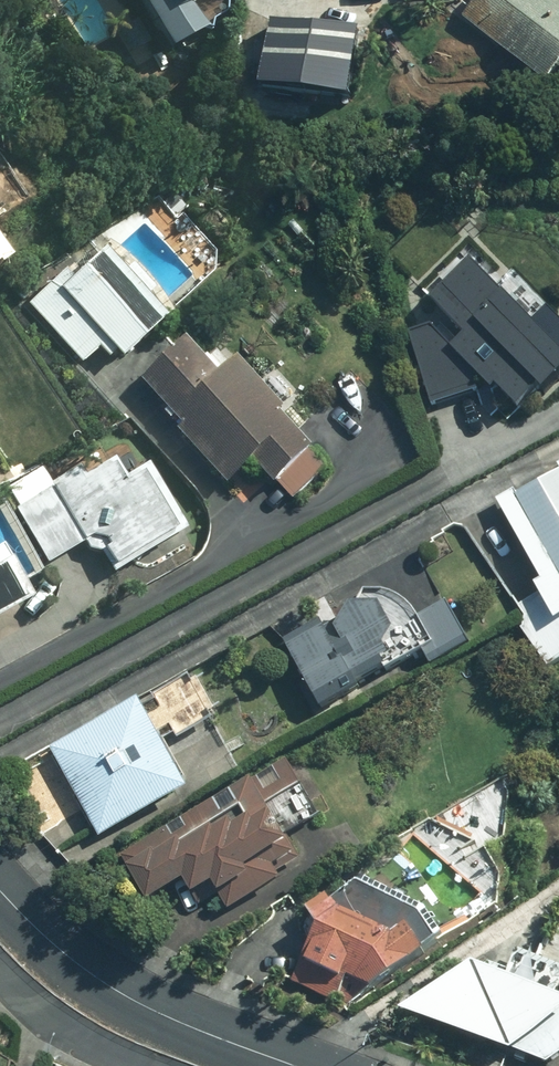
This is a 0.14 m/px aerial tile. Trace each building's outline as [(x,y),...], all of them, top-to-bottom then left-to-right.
[(218,6),(214,0),(138,0),(170,52),(211,27),(203,15),(218,6)] [(463,16),(550,85),(558,74),(558,0),(476,0),(463,16)] [(137,16),(117,28),(133,54),(153,42),(137,16)] [(270,19),(263,86),(355,96),(363,29),(270,19)] [(9,256),(0,242),(0,262),(9,256)] [(91,365),(156,312),(102,247),(37,300),(91,365)] [(558,364),(558,314),(551,305),(534,321),(472,257),(420,307),(434,321),(411,328),(430,400),(494,383),(516,406),(558,364)] [(233,480),(293,426),(200,323),(140,377),(233,480)] [(110,570),(178,531),(129,446),(18,509),(51,565),(93,541),(110,570)] [(558,617),(558,470),(497,504),(558,617)] [(18,604),(0,576),(0,616),(18,604)] [(287,634),(319,703),(465,634),(448,599),(410,617),(394,584),(287,634)] [(51,746),(100,837),(189,790),(140,699),(51,746)] [(283,843),(277,832),(315,812),(292,768),(126,855),(152,904),(193,883),(196,888),(283,843)] [(337,1002),(427,948),(412,923),(395,933),(335,901),(316,922),(293,976),(337,1002)] [(558,1043),(558,995),(477,964),(408,1006),(537,1058),(558,1043)]
